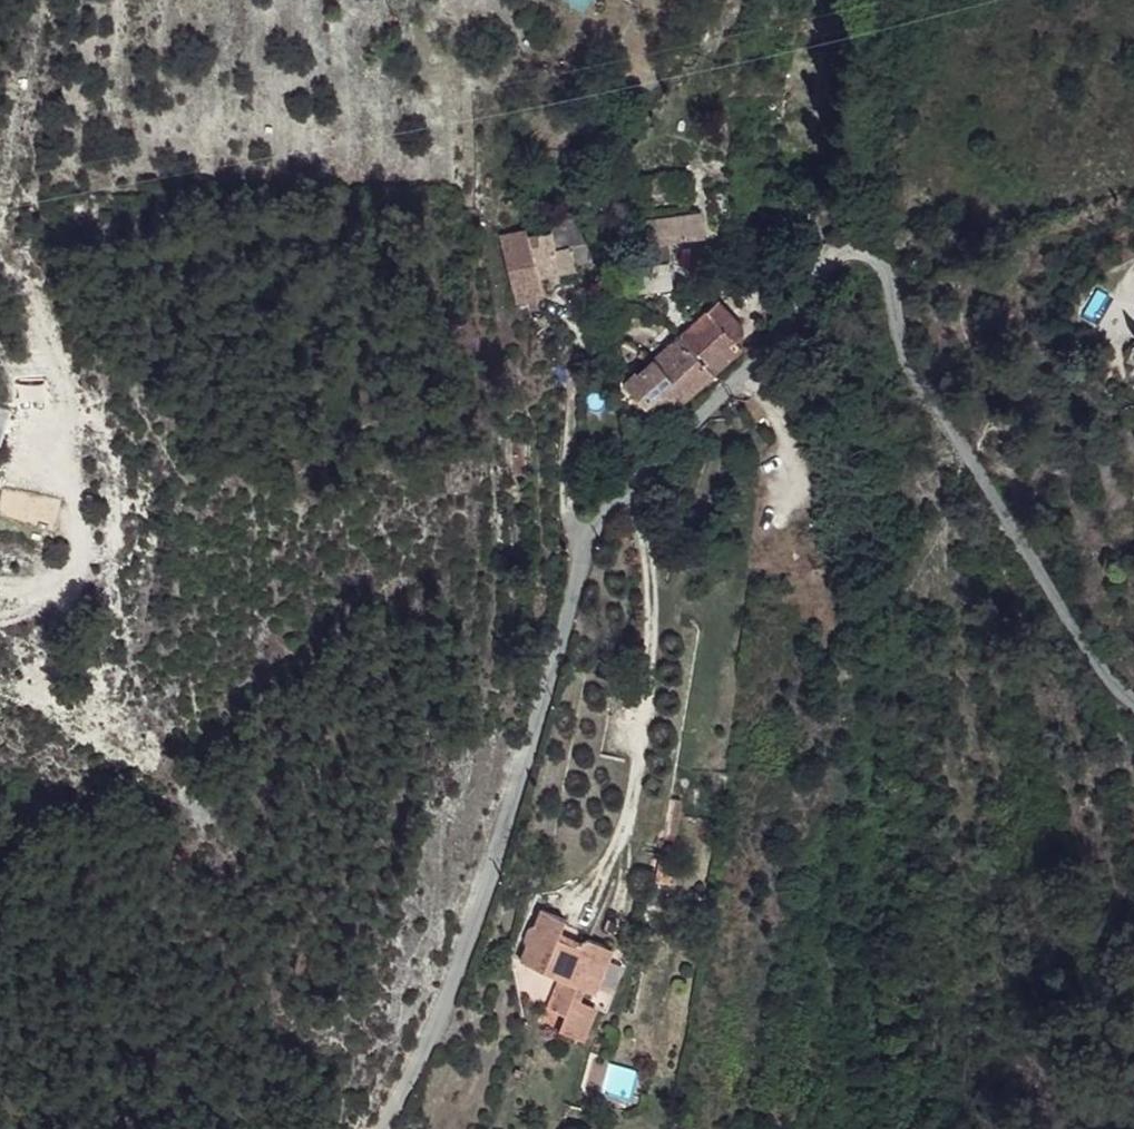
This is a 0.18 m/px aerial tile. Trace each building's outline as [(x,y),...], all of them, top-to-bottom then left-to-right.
[(767,34),(770,23),(770,22),(760,19),(755,30),(767,34)] [(688,195),(685,175),(630,183),(633,203),(688,195)] [(674,287),(667,243),(706,237),(702,213),(645,222),(649,244),(643,245),(646,265),(630,267),(633,294),(674,287)] [(592,261),(585,242),(573,217),(549,224),(552,232),(566,229),(576,266),(592,261)] [(576,266),(566,229),(552,232),(529,238),(527,232),(501,239),(517,302),(525,300),(544,295),(540,278),(577,269),(576,266)] [(531,319),(525,300),(517,302),(523,322),(531,319)] [(719,300),(638,375),(636,373),(616,392),(626,402),(623,406),(621,411),(621,423),(623,427),(632,437),(654,415),(660,421),(741,347),(736,342),(743,335),(743,326),(719,300)] [(582,943),(563,935),(561,934),(559,939),(575,946),(582,943)] [(584,1041),(597,1007),(581,1001),(574,1020),(566,1017),(560,1032),(584,1041)]
